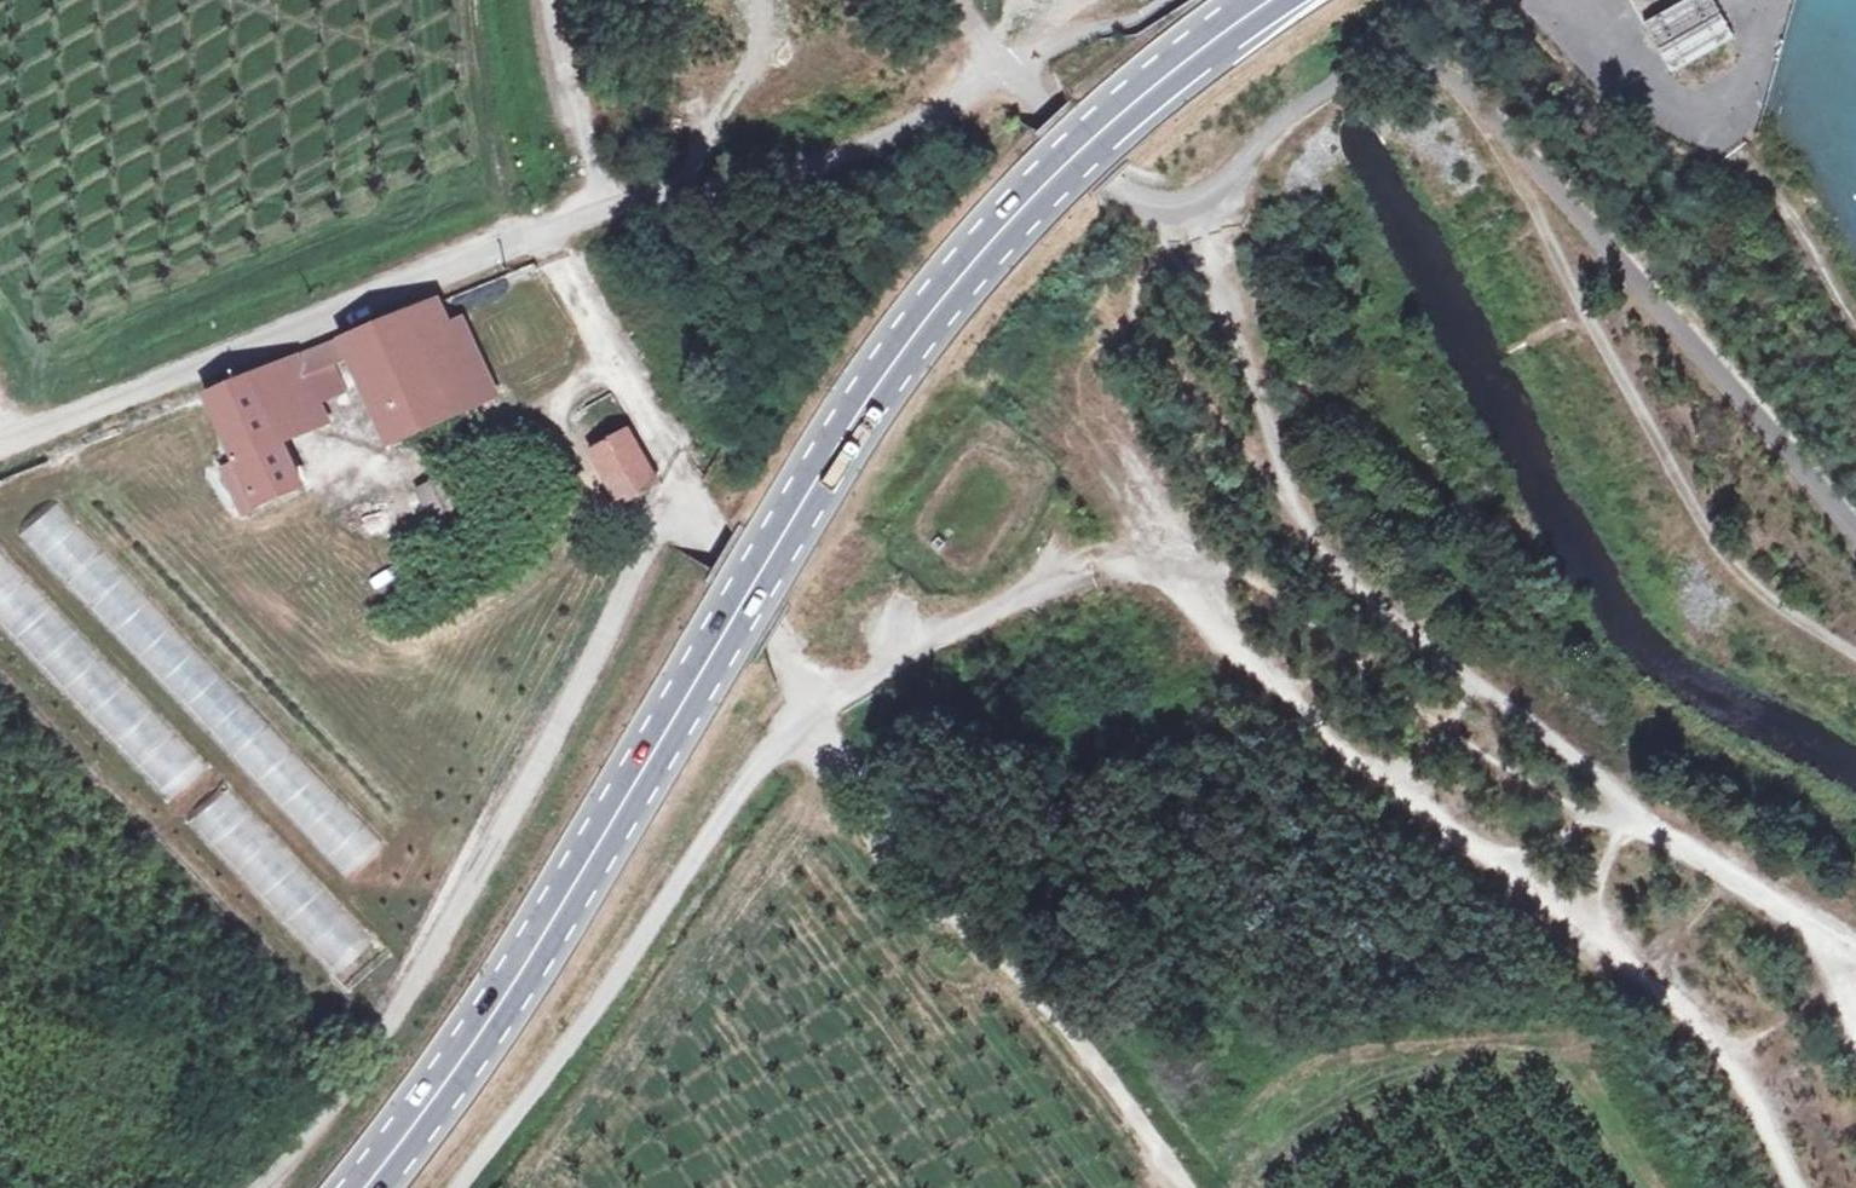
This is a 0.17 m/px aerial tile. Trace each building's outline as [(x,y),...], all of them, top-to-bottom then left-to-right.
[(1669,69),(1731,36),(1720,16),(1658,49),(1669,69)] [(436,301),(342,340),(350,358),(391,445),(495,396),(459,321),(449,325),(436,301)] [(342,340),(253,375),(283,442),(327,423),(318,404),(342,394),(331,367),(350,358),(342,340)] [(253,375),(207,394),(237,459),(223,466),(245,513),(303,486),(283,442),(253,375)] [(627,431),(591,450),(621,504),(657,485),(627,431)] [(449,476),(419,490),(440,533),(470,519),(449,476)] [(49,493),(8,533),(350,886),(392,846),(49,493)] [(167,798),(205,763),(0,545),(0,621),(167,798)] [(229,789),(192,822),(333,976),(370,943),(229,789)]
